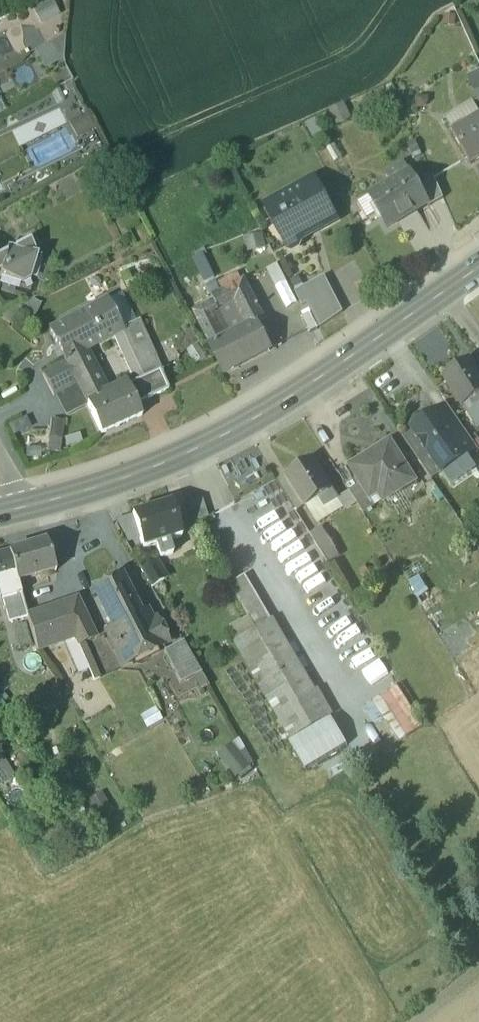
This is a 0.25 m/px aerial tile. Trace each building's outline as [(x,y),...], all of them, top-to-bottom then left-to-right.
[(36,9),(42,23),(61,14),(54,0),(36,9)] [(66,36),(39,50),(49,70),(63,63),(66,36)] [(478,103),(478,72),(467,78),(478,103)] [(455,136),(471,165),(478,160),(478,122),(465,130),(462,125),(452,131),(455,136)] [(411,173),(370,197),(379,214),(388,229),(429,205),(411,173)] [(315,181),(266,208),(287,246),(293,249),(298,246),(299,240),(308,235),(310,231),(317,227),(321,228),(337,220),(315,181)] [(370,197),(358,204),(368,220),(379,214),(370,197)] [(15,249),(8,247),(6,254),(0,257),(0,272),(1,272),(0,276),(0,277),(29,286),(38,257),(33,256),(36,254),(30,242),(15,249)] [(287,308),(300,303),(281,262),(269,268),(287,308)] [(325,277),(296,292),(303,306),(308,304),(321,328),(343,313),(325,277)] [(245,281),(213,297),(215,302),(219,310),(233,303),(251,293),(245,281)] [(251,293),(233,303),(247,330),(257,324),(258,325),(266,321),(251,293)] [(108,300),(49,331),(65,361),(84,351),(114,336),(123,331),(122,330),(137,323),(137,322),(123,329),(108,300)] [(215,302),(195,312),(204,330),(217,323),(212,313),(219,310),(215,302)] [(311,314),(302,319),(311,334),(319,330),(311,314)] [(137,323),(122,330),(123,331),(114,336),(136,383),(160,372),(137,322),(137,323)] [(217,323),(204,330),(213,347),(226,340),(217,323)] [(213,347),(212,348),(225,374),(276,347),(272,339),(266,342),(258,325),(257,324),(247,330),(226,340),(213,347)] [(105,392),(84,351),(65,361),(65,362),(76,384),(86,404),(87,404),(87,405),(88,405),(106,396),(105,392)] [(444,377),(464,408),(478,398),(478,375),(470,361),(444,377)] [(65,362),(43,374),(54,396),(76,384),(65,362)] [(136,383),(128,386),(136,405),(168,390),(160,372),(136,383)] [(88,405),(87,405),(101,435),(142,417),(136,405),(128,386),(106,396),(88,405)] [(477,448),(448,406),(438,414),(467,456),(477,448)] [(438,414),(437,413),(413,430),(442,473),(467,456),(438,414)] [(390,442),(351,467),(362,484),(370,498),(371,498),(371,497),(368,493),(383,483),(391,497),(415,481),(390,442)] [(222,466),(238,492),(274,471),(258,445),(222,466)] [(313,460),(287,476),(306,506),(319,498),(325,507),(337,500),(332,491),(313,460)] [(370,498),(362,484),(350,492),(364,514),(376,506),(371,498),(370,498)] [(188,525),(209,516),(202,499),(181,507),(188,525)] [(171,505),(133,516),(133,517),(141,542),(144,549),(158,544),(160,550),(168,547),(166,542),(181,537),(171,505)] [(133,517),(115,523),(128,546),(141,542),(133,517)] [(311,537),(330,565),(340,559),(321,530),(311,537)] [(46,542),(10,553),(18,583),(56,571),(46,542)] [(0,556),(0,585),(0,586),(0,587),(4,600),(22,596),(18,583),(10,553),(0,556)] [(153,563),(141,570),(152,588),(164,581),(153,563)] [(234,586),(258,628),(273,620),(249,578),(234,586)] [(120,579),(96,591),(114,627),(115,627),(139,617),(120,579)] [(27,616),(22,596),(4,600),(10,623),(27,616)] [(78,599),(61,604),(75,638),(78,645),(96,638),(78,599)] [(61,604),(27,616),(37,651),(75,638),(61,604)] [(115,627),(114,627),(106,632),(123,667),(168,644),(161,630),(157,632),(147,612),(139,617),(115,627)] [(258,628),(235,642),(278,715),(316,693),(273,620),(258,628)] [(183,642),(164,652),(180,685),(201,673),(183,642)] [(376,703),(399,742),(423,729),(400,690),(376,703)] [(316,693),(278,715),(292,740),(331,718),(316,693)] [(241,777),(254,767),(237,746),(224,756),(241,777)]
